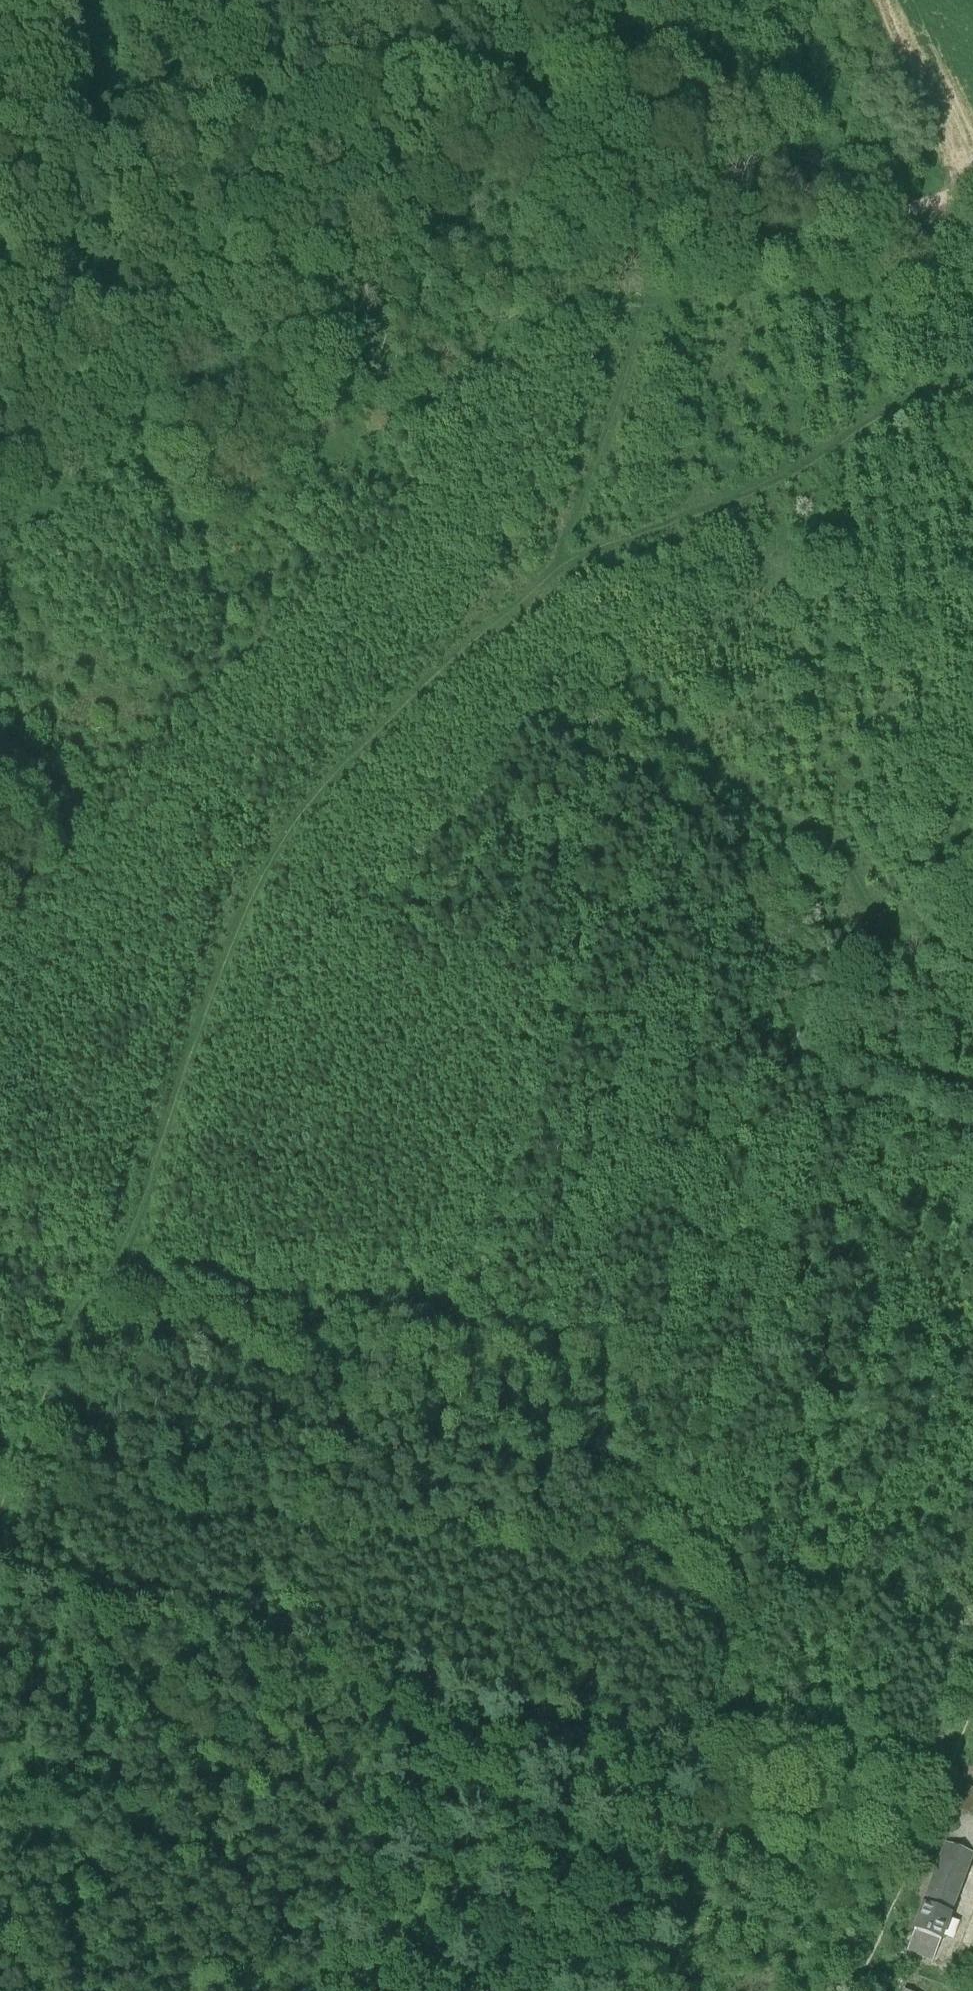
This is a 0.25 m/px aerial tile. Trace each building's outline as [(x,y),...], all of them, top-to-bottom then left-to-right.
[(972,1858),(972,1856),(948,1847),(916,1934),(941,1943),(972,1858)]
